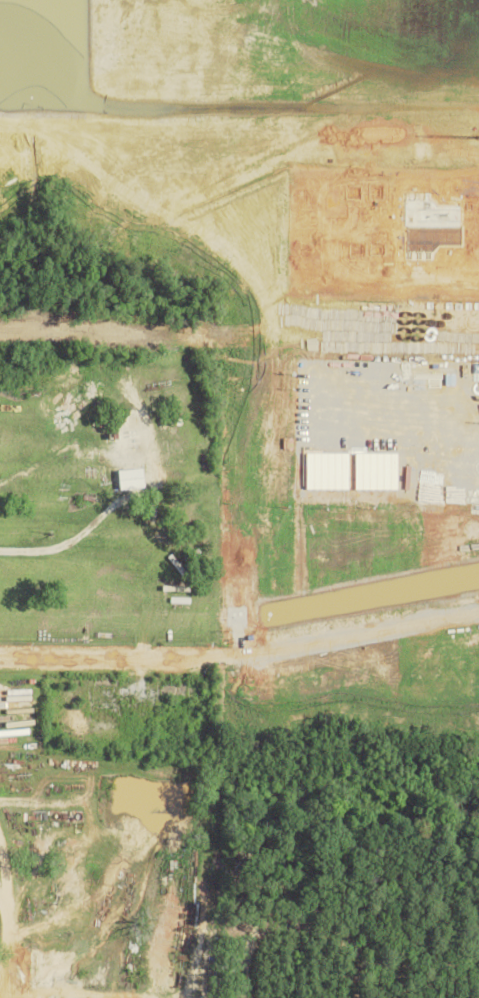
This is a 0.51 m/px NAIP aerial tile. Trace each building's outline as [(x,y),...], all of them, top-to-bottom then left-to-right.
[(147,487),(147,468),(122,468),(123,488),(147,487)]
